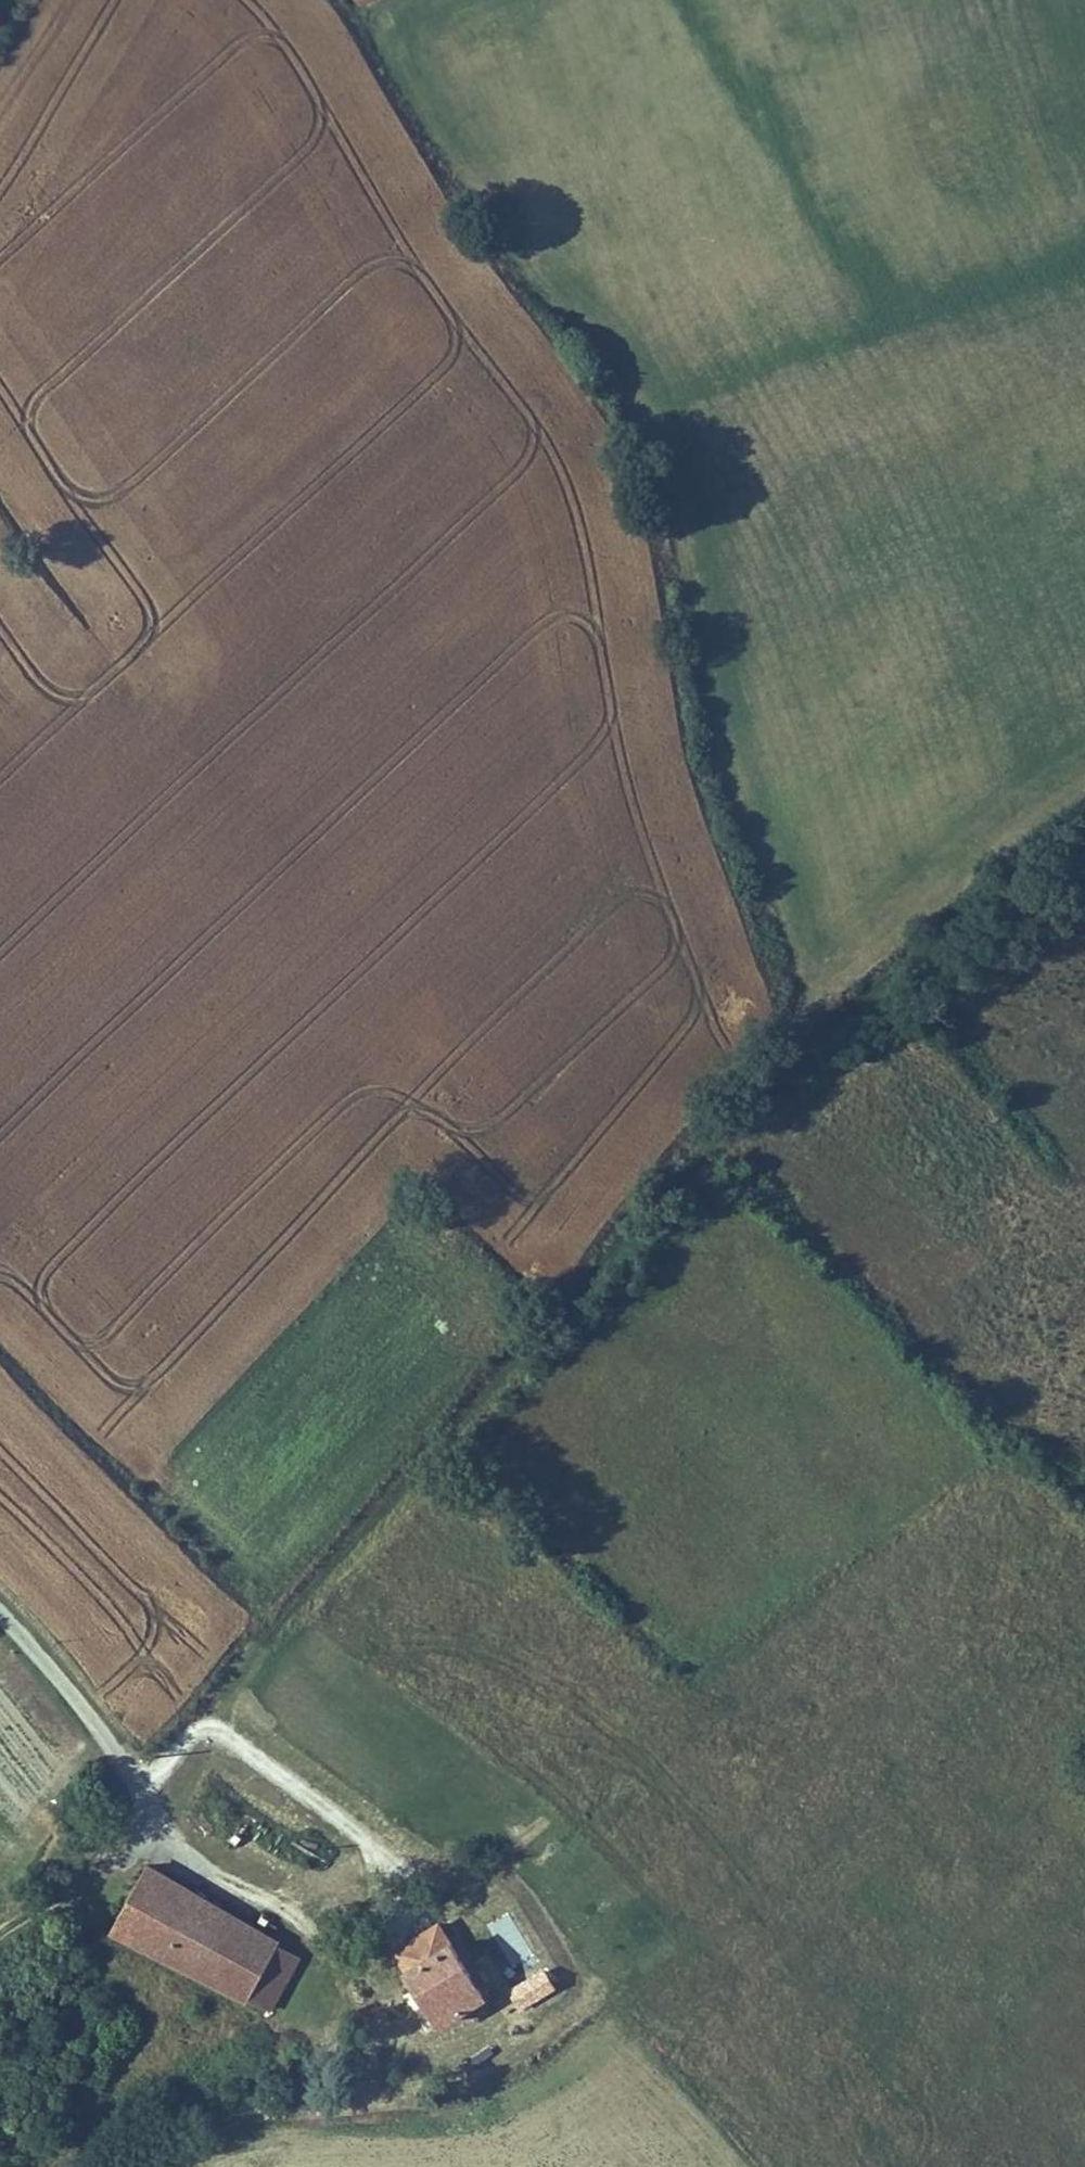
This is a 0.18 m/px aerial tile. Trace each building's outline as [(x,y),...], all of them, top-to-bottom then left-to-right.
[(116,1926),(197,1970),(225,1918),(146,1876),(116,1926)] [(297,1957),(225,1918),(197,1970),(270,2008),(297,1957)] [(484,1990),(440,1920),(398,1947),(441,2017),(484,1990)]
